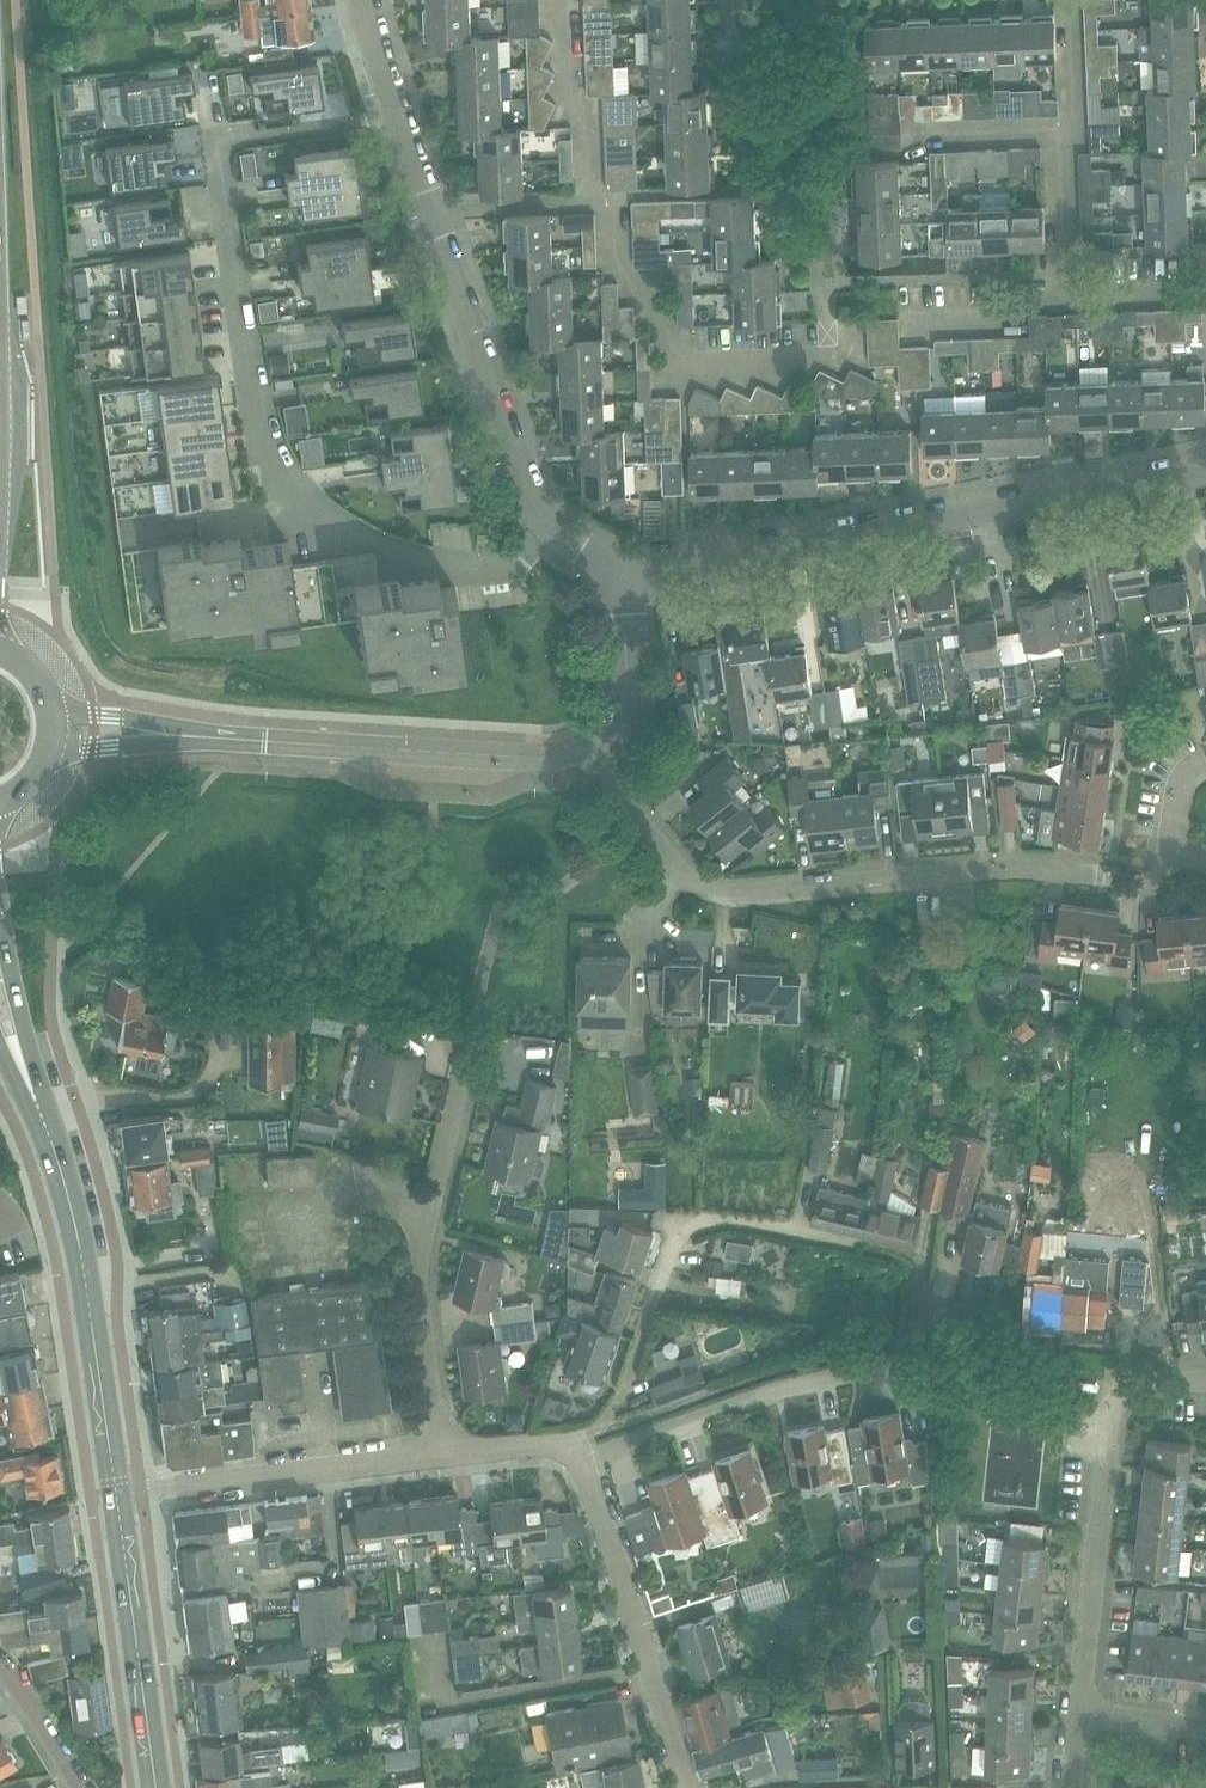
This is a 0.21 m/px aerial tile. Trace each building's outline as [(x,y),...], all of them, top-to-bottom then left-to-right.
[(242,16),(261,14),(259,3),(259,0),(240,0),(242,16)] [(273,12),(311,7),(310,0),(271,0),(271,2),(259,3),(261,14),(273,12)] [(429,9),(471,8),(471,0),(429,0),(429,8),(429,9)] [(585,15),(612,14),(611,1),(609,0),(598,0),(593,9),(585,5),(585,15)] [(585,5),(593,9),(598,0),(585,0),(585,5)] [(691,0),(649,0),(651,30),(692,29),(696,29),(696,8),(692,8),(691,0)] [(1086,30),(1098,29),(1097,13),(1116,12),(1115,0),(1085,0),(1086,30)] [(1153,27),(1199,25),(1198,4),(1194,4),(1194,0),(1152,0),(1153,27)] [(311,7),(273,12),(261,14),(262,26),(274,25),(276,43),(315,38),(311,7)] [(430,38),(430,40),(454,39),(454,38),(472,37),(471,8),(429,9),(429,8),(425,8),(426,29),(430,29),(430,38)] [(1057,59),(1055,13),(1033,14),(1033,18),(1023,19),(1025,61),(1057,59)] [(261,14),(242,16),(244,35),(263,33),(262,26),(261,14)] [(511,35),(528,35),(541,34),(540,15),(510,16),(511,35)] [(1003,15),(1004,20),(992,20),(994,62),(1025,61),(1023,19),(1023,15),(1003,15)] [(971,17),(971,21),(961,21),(963,63),(994,62),(992,20),(992,16),(971,17)] [(940,18),(940,22),(930,22),(932,64),(963,63),(961,21),(960,17),(940,18)] [(909,19),(909,23),(899,24),(901,66),(932,64),(930,22),(930,18),(909,19)] [(877,25),(867,25),(869,67),(901,66),(899,24),(899,20),(877,20),(877,25)] [(1153,27),(1154,59),(1201,57),(1200,36),(1195,36),(1195,27),(1199,27),(1199,25),(1153,27)] [(693,39),(692,29),(651,30),(653,62),(694,60),(698,60),(697,39),(693,39)] [(1086,30),(1088,61),(1118,60),(1117,45),(1098,46),(1098,29),(1086,30)] [(528,35),(529,67),(542,66),(554,41),(541,35),(541,34),(528,35)] [(459,69),(459,70),(502,69),(501,36),(472,37),(454,38),(454,39),(455,59),(459,59),(459,69)] [(265,50),(267,63),(293,59),(291,46),(265,50)] [(587,54),(588,67),(596,72),(603,58),(594,53),(587,54)] [(1154,59),(1156,89),(1191,88),(1195,88),(1202,88),(1201,66),(1197,66),(1196,58),(1201,58),(1201,57),(1154,59)] [(614,63),(603,58),(596,72),(606,77),(614,76),(614,63)] [(694,71),(694,60),(653,62),(654,95),(665,94),(665,93),(699,92),(699,91),(698,71),(694,71)] [(1088,61),(1089,92),(1101,91),(1100,75),(1118,75),(1118,60),(1088,61)] [(250,74),(252,90),(271,88),(272,94),(265,95),(267,112),(324,104),(318,65),(250,74)] [(529,67),(531,98),(543,98),(555,73),(542,66),(529,67)] [(460,90),(461,100),(461,101),(503,99),(502,69),(459,70),(459,69),(455,69),(456,90),(460,90)] [(195,89),(193,73),(124,83),(129,122),(186,114),(184,97),(177,98),(176,92),(195,89)] [(1148,89),(1150,121),(1196,119),(1195,88),(1191,88),(1156,89),(1148,89)] [(707,90),(699,91),(699,92),(665,93),(665,94),(667,124),(709,122),(714,122),(713,103),(708,103),(707,90)] [(1089,92),(1090,123),(1120,121),(1119,108),(1102,108),(1101,91),(1089,92)] [(100,103),(123,104),(124,93),(100,92),(100,103)] [(241,93),(243,117),(265,116),(263,92),(241,93)] [(604,94),(605,116),(637,114),(635,93),(604,94)] [(870,95),(872,135),(902,133),(900,94),(870,95)] [(543,98),(531,98),(532,128),(545,128),(556,103),(543,98)] [(461,130),(461,133),(476,132),(505,131),(505,130),(503,99),(461,101),(461,100),(456,100),(457,122),(461,121),(462,130),(461,130)] [(1042,100),(1043,114),(1059,114),(1058,100),(1042,100)] [(1012,101),(995,102),(996,116),(1012,116),(1012,101)] [(996,116),(995,102),(979,102),(980,117),(996,116)] [(933,119),(933,104),(917,105),(918,119),(933,119)] [(949,104),(933,104),(933,119),(950,118),(949,104)] [(1150,121),(1151,150),(1151,151),(1184,150),(1184,151),(1197,150),(1196,128),(1193,128),(1193,120),(1196,120),(1196,119),(1150,121)] [(1090,123),(1092,153),(1103,153),(1102,138),(1121,137),(1120,121),(1090,123)] [(709,134),(709,122),(667,124),(668,156),(710,154),(715,154),(714,134),(709,134)] [(482,162),(482,163),(523,162),(522,129),(505,130),(505,131),(476,132),(477,152),(481,152),(482,162)] [(902,133),(872,135),(872,148),(902,147),(902,133)] [(561,140),(562,160),(573,159),(572,139),(561,140)] [(175,140),(105,149),(111,188),(168,181),(165,164),(158,165),(157,158),(177,156),(175,140)] [(285,174),(287,188),(359,178),(354,148),(294,156),(296,172),(285,174)] [(606,149),(607,170),(637,169),(636,148),(606,149)] [(1041,148),(1025,149),(1009,149),(1010,174),(1026,174),(1026,163),(1042,162),(1041,148)] [(1009,149),(994,150),(977,151),(978,165),(979,176),(996,175),(1010,174),(1009,149)] [(1144,151),(1145,182),(1191,181),(1190,161),(1184,161),(1184,151),(1184,150),(1151,151),(1151,150),(1144,151)] [(977,151),(962,151),(946,152),(947,177),(963,177),(963,165),(978,165),(977,151)] [(932,174),(933,192),(948,192),(947,177),(946,152),(931,152),(932,174)] [(1080,154),(1081,185),(1110,184),(1110,169),(1092,170),(1092,153),(1080,154)] [(711,164),(710,154),(668,156),(669,187),(716,185),(715,164),(711,164)] [(573,159),(562,160),(563,179),(574,179),(573,159)] [(483,192),(483,194),(525,193),(523,162),(482,163),(482,162),(478,162),(478,183),(483,183),(483,192)] [(900,162),(858,163),(858,172),(854,173),(855,194),(859,194),(901,192),(900,162)] [(637,169),(607,170),(608,189),(638,188),(637,169)] [(363,209),(359,178),(287,188),(289,202),(300,201),(303,217),(363,209)] [(1145,182),(1147,214),(1192,212),(1192,191),(1186,191),(1186,182),(1191,182),(1191,181),(1145,182)] [(1081,185),(1082,217),(1094,216),(1093,200),(1111,200),(1110,184),(1081,185)] [(901,192),(859,194),(859,204),(855,205),(856,226),(860,226),(902,224),(901,192)] [(948,192),(933,192),(933,207),(948,207),(948,192)] [(981,249),(980,207),(979,192),(965,193),(966,208),(949,208),(951,251),(981,249),(981,254),(982,254),(981,249)] [(755,210),(755,197),(713,199),(714,232),(756,230),(760,230),(759,210),(755,210)] [(165,215),(172,214),(170,198),(113,206),(118,244),(188,235),(186,219),(166,222),(165,215)] [(674,216),(673,201),(633,203),(634,234),(660,233),(659,217),(674,216)] [(1045,247),(1044,204),(1011,206),(1013,248),(1045,247)] [(1013,248),(1011,206),(980,207),(981,249),(1012,248),(1012,252),(1013,252),(1013,248)] [(579,207),(580,223),(596,223),(595,207),(579,207)] [(1192,212),(1147,214),(1148,246),(1198,244),(1197,223),(1188,223),(1188,214),(1192,214),(1192,212)] [(511,248),(511,249),(553,248),(551,215),(505,217),(506,239),(510,239),(511,248)] [(1094,216),(1082,217),(1084,249),(1113,247),(1112,232),(1094,233),(1094,216)] [(902,224),(860,226),(861,236),(857,237),(858,258),(904,256),(902,224)] [(583,226),(584,246),(596,246),(596,226),(583,226)] [(756,239),(756,230),(714,232),(715,264),(734,263),(734,262),(761,260),(761,259),(760,239),(756,239)] [(636,266),(662,265),(675,264),(675,249),(660,250),(660,233),(634,234),(636,266)] [(297,263),(299,277),(299,278),(371,268),(366,237),(306,246),(308,262),(297,263)] [(930,240),(931,255),(945,255),(945,239),(930,240)] [(596,246),(584,246),(585,266),(597,265),(596,246)] [(512,278),(512,281),(526,280),(526,279),(554,279),(554,278),(553,248),(511,249),(511,248),(506,248),(507,270),(512,270),(512,278)] [(190,254),(190,252),(119,261),(123,291),(188,282),(194,281),(192,264),(186,264),(185,254),(190,254)] [(776,259),(761,259),(761,260),(734,262),(734,263),(735,293),(777,292),(781,292),(780,271),(776,271),(776,259)] [(663,284),(678,284),(693,283),(692,263),(675,264),(662,265),(663,284)] [(375,299),(371,268),(299,278),(301,292),(312,290),(314,307),(375,299)] [(87,277),(75,278),(76,284),(77,296),(89,295),(87,277)] [(532,310),(532,311),(572,309),(571,277),(554,278),(554,279),(526,279),(526,280),(527,300),(531,300),(532,310)] [(190,292),(188,282),(123,291),(127,318),(192,310),(198,309),(195,291),(190,292)] [(602,284),(604,324),(621,323),(620,307),(618,283),(602,284)] [(693,283),(678,284),(679,326),(695,326),(695,302),(693,283)] [(778,301),(777,292),(735,293),(737,324),(782,322),(782,301),(778,301)] [(605,339),(635,337),(634,307),(620,307),(621,323),(604,324),(605,339)] [(1202,308),(1169,310),(1170,339),(1185,338),(1184,321),(1203,320),(1202,308)] [(532,340),(532,342),(557,342),(557,341),(574,340),(572,309),(532,311),(532,310),(527,310),(528,331),(533,331),(533,340),(532,340)] [(193,320),(192,310),(127,318),(131,346),(196,337),(201,337),(199,319),(193,320)] [(1169,310),(1138,311),(1138,322),(1155,322),(1155,340),(1170,339),(1169,310)] [(1138,311),(1107,313),(1108,342),(1123,341),(1123,323),(1138,322),(1138,311)] [(410,313),(341,323),(344,339),(364,336),(365,342),(357,343),(359,360),(416,352),(410,313)] [(1107,313),(1076,314),(1077,325),(1093,325),(1094,343),(1108,342),(1107,313)] [(1076,314),(1045,315),(1046,344),(1061,344),(1060,326),(1077,325),(1076,314)] [(1031,337),(1015,338),(1015,350),(1046,348),(1046,344),(1045,315),(1031,316),(1031,337)] [(869,319),(869,334),(900,333),(899,318),(869,319)] [(1205,352),(1205,349),(1203,329),(1188,331),(1191,354),(1205,352)] [(869,334),(870,349),(901,348),(900,333),(869,334)] [(650,336),(635,337),(636,357),(650,357),(650,336)] [(197,347),(196,337),(131,346),(134,374),(205,364),(203,346),(197,347)] [(1015,338),(984,339),(985,369),(999,368),(998,351),(1015,350),(1015,338)] [(89,351),(88,339),(79,340),(81,352),(89,351)] [(562,361),(562,371),(562,372),(603,370),(602,339),(574,340),(557,341),(557,342),(557,362),(562,361)] [(985,369),(984,339),(953,340),(953,352),(968,351),(969,370),(985,369)] [(129,363),(129,340),(94,341),(94,363),(129,363)] [(953,352),(953,340),(935,340),(936,353),(953,352)] [(901,348),(901,363),(901,387),(917,387),(916,347),(901,348)] [(916,347),(917,387),(931,386),(931,371),(930,347),(916,347)] [(870,349),(870,364),(901,363),(901,348),(870,349)] [(1173,378),(1172,378),(1174,424),(1194,423),(1194,420),(1205,419),(1205,410),(1205,377),(1204,377),(1203,365),(1188,365),(1189,378),(1173,378)] [(851,369),(845,381),(845,396),(877,395),(877,380),(851,369)] [(1140,370),(1141,380),(1143,426),(1164,425),(1164,421),(1173,421),(1173,424),(1174,424),(1172,378),(1173,378),(1173,369),(1140,370)] [(349,380),(352,396),(372,393),(372,399),(365,400),(367,417),(424,409),(418,370),(349,380)] [(563,402),(563,403),(604,402),(603,370),(562,372),(562,371),(558,371),(559,393),(563,393),(563,402)] [(814,382),(815,395),(845,396),(845,381),(820,370),(814,382)] [(202,543),(197,506),(235,501),(218,375),(99,391),(131,630),(209,620),(211,639),(359,619),(365,668),(407,662),(408,671),(466,663),(455,587),(440,589),(439,580),(400,585),(400,582),(337,591),(332,560),(291,565),(288,543),(242,549),(240,538),(202,543)] [(638,400),(643,400),(652,399),(652,398),(651,379),(637,380),(638,400)] [(1141,380),(1110,381),(1112,427),(1133,426),(1133,423),(1141,422),(1141,426),(1143,426),(1141,380)] [(1110,381),(1079,383),(1081,428),(1102,427),(1102,424),(1111,424),(1111,427),(1112,427),(1110,381)] [(1048,384),(1049,403),(1050,430),(1051,430),(1072,430),(1072,425),(1080,425),(1080,428),(1081,428),(1079,383),(1048,384)] [(790,384),(784,397),(784,411),(815,411),(815,395),(790,384)] [(759,385),(753,398),(753,412),(784,411),(784,397),(759,385)] [(728,387),(721,400),(722,413),(753,412),(753,398),(728,387)] [(722,413),(721,400),(697,388),(690,401),(691,414),(722,413)] [(955,394),(956,407),(957,452),(977,451),(977,448),(987,447),(987,450),(989,450),(987,406),(988,406),(988,393),(955,394)] [(644,431),(665,430),(666,430),(665,398),(652,398),(652,399),(643,400),(644,431)] [(666,430),(665,430),(666,445),(682,444),(681,398),(665,398),(666,430)] [(605,432),(604,402),(563,403),(563,402),(559,402),(560,424),(564,424),(565,432),(564,432),(564,435),(579,434),(579,433),(605,432)] [(1049,403),(1018,404),(1019,449),(1039,449),(1039,445),(1051,445),(1051,430),(1050,430),(1049,403)] [(1018,404),(988,406),(987,406),(989,450),(1008,450),(1008,447),(1018,447),(1018,449),(1019,449),(1018,404)] [(957,452),(956,407),(924,409),(926,457),(948,456),(947,449),(955,448),(956,452),(957,452)] [(381,457),(383,471),(383,472),(452,462),(447,425),(390,432),(393,449),(400,448),(401,454),(381,457)] [(911,430),(879,432),(880,478),(900,477),(900,473),(912,472),(911,430)] [(584,464),(584,465),(626,463),(625,431),(605,432),(579,433),(579,434),(580,454),(584,454),(584,464)] [(879,432),(848,433),(849,478),(870,477),(870,474),(880,474),(880,477),(880,478),(879,432)] [(816,435),(816,448),(818,480),(819,480),(838,479),(838,475),(848,475),(848,478),(849,478),(848,433),(816,435)] [(816,448),(786,449),(788,495),(808,494),(808,490),(819,489),(819,480),(818,480),(816,448)] [(786,449),(755,450),(757,496),(777,495),(777,491),(787,491),(787,495),(788,495),(786,449)] [(755,450),(723,451),(725,497),(746,496),(745,492),(755,492),(755,496),(757,496),(755,450)] [(725,497),(723,451),(692,452),(694,498),(715,497),(715,493),(724,493),(724,497),(725,497)] [(684,492),(683,460),(663,461),(664,493),(684,492)] [(457,501),(452,462),(383,472),(385,487),(405,484),(406,491),(398,492),(400,508),(457,501)] [(585,496),(628,494),(626,463),(584,465),(584,464),(580,464),(581,485),(585,485),(585,494),(585,496)] [(456,519),(459,544),(481,541),(478,517),(456,519)] [(1107,538),(1115,584),(1150,579),(1144,537),(1117,542),(1116,536),(1107,538)] [(1151,583),(1154,606),(1157,623),(1192,617),(1185,572),(1176,574),(1177,579),(1151,583)] [(927,576),(918,577),(925,623),(926,623),(928,634),(937,633),(943,632),(962,629),(961,622),(960,617),(954,576),(928,581),(927,576)] [(859,598),(859,599),(864,632),(865,632),(901,627),(893,582),(884,584),(885,589),(858,593),(859,598)] [(1053,593),(1054,599),(1056,599),(1063,645),(1096,640),(1100,668),(1115,666),(1109,631),(1095,633),(1094,628),(1095,628),(1093,612),(1089,583),(1080,584),(1081,589),(1053,593)] [(864,632),(859,599),(834,602),(833,597),(824,599),(831,643),(866,637),(865,632),(864,632)] [(1021,605),(1024,629),(1026,644),(1026,645),(1044,642),(1046,655),(1064,652),(1063,645),(1056,599),(1054,599),(1029,603),(1029,598),(1020,599),(1020,604),(1020,605),(1021,605)] [(737,614),(737,610),(728,611),(729,615),(728,615),(732,641),(735,657),(771,651),(763,609),(762,610),(737,614)] [(961,622),(962,629),(967,662),(1002,657),(996,615),(995,611),(986,612),(987,618),(961,622)] [(1205,621),(1190,624),(1200,684),(1205,683),(1205,624),(1205,621)] [(1125,629),(1109,631),(1115,666),(1130,664),(1125,629)] [(929,639),(915,642),(924,701),(947,697),(937,633),(928,634),(929,639)] [(905,671),(910,703),(923,701),(914,635),(900,637),(905,671)] [(732,641),(719,643),(724,672),(726,684),(731,709),(746,707),(740,670),(737,656),(735,657),(732,641)] [(684,649),(691,690),(726,684),(724,672),(719,643),(718,643),(718,644),(693,648),(692,643),(684,645),(684,649)] [(813,694),(810,675),(805,646),(797,648),(797,652),(771,657),(778,699),(813,694)] [(1016,659),(1021,693),(1036,691),(1031,657),(1016,659)] [(1021,693),(1016,659),(1002,661),(1007,696),(1021,693)] [(839,690),(824,693),(829,728),(831,741),(847,739),(839,690)] [(809,695),(815,730),(829,728),(824,693),(809,695)] [(680,703),(686,737),(700,735),(695,700),(680,703)] [(1069,733),(1065,759),(1111,766),(1115,740),(1113,740),(1115,724),(1078,718),(1076,734),(1069,733)] [(1024,751),(1022,729),(1006,731),(1008,752),(1024,751)] [(989,741),(990,750),(1004,748),(1003,739),(989,741)] [(1004,748),(990,750),(991,762),(1006,760),(1004,748)] [(691,805),(709,829),(743,804),(731,790),(745,779),(728,758),(706,775),(715,787),(691,805)] [(1111,766),(1065,759),(1061,785),(1107,792),(1111,766)] [(861,792),(839,794),(844,842),(879,838),(875,805),(892,803),(889,771),(859,775),(861,792)] [(984,774),(939,778),(945,832),(974,829),(972,804),(987,802),(984,774)] [(819,779),(789,782),(793,813),(810,812),(814,845),(844,842),(839,794),(837,777),(819,779)] [(945,832),(939,778),(897,782),(900,809),(915,807),(918,834),(945,832)] [(999,785),(1001,801),(1016,800),(1014,783),(999,785)] [(1107,792),(1061,785),(1058,810),(1104,817),(1107,792)] [(1016,800),(1001,801),(1004,829),(1019,828),(1016,800)] [(743,804),(709,829),(729,854),(753,836),(762,847),(784,829),(766,806),(753,817),(743,804)] [(1045,808),(1040,841),(1053,843),(1054,837),(1100,844),(1104,817),(1058,810),(1045,808)] [(1057,950),(1084,954),(1090,908),(1062,904),(1059,930),(1046,928),(1046,922),(1045,922),(1040,959),(1055,961),(1057,950)] [(1090,908),(1084,954),(1112,957),(1111,968),(1126,970),(1132,934),(1130,934),(1129,940),(1117,938),(1120,912),(1090,908)] [(1188,915),(1193,961),(1205,960),(1205,913),(1188,915)] [(1193,961),(1188,915),(1160,917),(1162,943),(1149,945),(1148,939),(1147,939),(1151,976),(1166,974),(1165,964),(1193,961)] [(577,961),(577,978),(580,978),(580,1008),(579,1025),(630,1026),(631,1010),(632,958),(581,957),(581,961),(577,961)] [(666,1008),(702,1009),(703,961),(697,961),(697,957),(681,957),(681,961),(668,960),(668,972),(649,971),(653,1005),(667,1005),(666,1008)] [(712,976),(710,1019),(729,1020),(730,1003),(739,1004),(742,1004),(778,1006),(778,1012),(778,1015),(780,1015),(798,1016),(800,1016),(800,1013),(802,981),(802,979),(799,979),(783,978),(783,971),(784,969),(781,969),(744,967),(741,967),(741,969),(741,979),(731,978),(731,977),(728,977),(728,978),(716,977),(716,976),(712,976)] [(142,982),(137,981),(113,976),(106,1011),(125,1014),(119,1049),(163,1055),(164,1047),(174,1049),(177,1027),(168,1025),(169,1019),(141,1013),(145,993),(140,992),(142,982)] [(1066,1000),(1067,980),(1054,980),(1053,999),(1066,1000)] [(249,1008),(250,1085),(295,1084),(293,1026),(281,1026),(280,1008),(249,1008)] [(359,1106),(379,1110),(403,1115),(410,1077),(415,1078),(419,1057),(371,1047),(359,1106)] [(630,1068),(636,1116),(660,1113),(654,1065),(630,1068)] [(537,1176),(543,1173),(546,1160),(542,1155),(536,1154),(542,1130),(540,1129),(543,1119),(549,1121),(557,1087),(529,1080),(521,1114),(523,1115),(521,1125),(499,1120),(487,1168),(530,1179),(531,1174),(537,1176)] [(947,1089),(947,1109),(967,1109),(967,1090),(947,1089)] [(837,1108),(821,1106),(809,1168),(826,1171),(837,1108)] [(300,1126),(335,1133),(339,1116),(303,1109),(300,1126)] [(162,1114),(144,1117),(121,1120),(126,1157),(166,1151),(163,1132),(183,1129),(182,1118),(162,1114)] [(922,1202),(942,1207),(951,1169),(943,1167),(945,1159),(947,1149),(935,1146),(922,1202)] [(193,1164),(196,1195),(216,1193),(213,1161),(210,1161),(209,1147),(179,1150),(180,1165),(193,1164)] [(267,1155),(267,1183),(315,1182),(315,1154),(267,1155)] [(871,1199),(862,1235),(913,1247),(916,1236),(917,1237),(918,1235),(916,1234),(920,1216),(906,1213),(908,1204),(890,1192),(897,1161),(879,1157),(870,1199),(871,1199)] [(167,1158),(151,1160),(127,1164),(133,1204),(181,1197),(179,1180),(170,1181),(167,1158)] [(951,1169),(942,1207),(941,1211),(967,1217),(978,1167),(945,1159),(943,1167),(951,1169)] [(812,1223),(862,1235),(871,1199),(870,1199),(821,1187),(812,1223)] [(1020,1259),(1023,1244),(1026,1230),(1018,1229),(1015,1242),(1006,1241),(1013,1208),(977,1199),(962,1259),(999,1268),(1002,1255),(1020,1259)] [(601,1207),(572,1206),(572,1209),(571,1244),(602,1254),(602,1253),(617,1258),(617,1259),(642,1267),(654,1231),(623,1221),(621,1228),(608,1223),(603,1236),(602,1235),(601,1207)] [(554,1208),(543,1256),(570,1265),(571,1244),(572,1209),(554,1208)] [(1037,1282),(1033,1324),(1060,1326),(1064,1285),(1066,1270),(1067,1254),(1068,1249),(1068,1232),(1046,1231),(1045,1234),(1026,1230),(1023,1244),(1020,1259),(1019,1264),(1040,1269),(1042,1257),(1056,1258),(1054,1284),(1037,1282)] [(602,1254),(571,1244),(570,1265),(571,1265),(570,1284),(576,1285),(578,1267),(595,1273),(602,1254)] [(467,1250),(456,1298),(492,1307),(494,1324),(535,1319),(533,1301),(503,1305),(502,1295),(496,1294),(499,1278),(505,1279),(510,1276),(512,1267),(509,1262),(503,1260),(504,1259),(491,1255),(467,1250)] [(745,1266),(746,1252),(729,1250),(728,1264),(745,1266)] [(734,1267),(733,1283),(758,1284),(759,1269),(734,1267)] [(26,1303),(25,1300),(28,1297),(26,1288),(22,1287),(19,1273),(0,1277),(0,1309),(26,1303)] [(569,1295),(568,1313),(620,1331),(637,1281),(614,1274),(604,1304),(569,1295)] [(1064,1283),(1060,1326),(1087,1328),(1087,1325),(1106,1326),(1109,1291),(1108,1291),(1109,1277),(1091,1275),(1090,1285),(1065,1283),(1064,1283)] [(1199,1281),(1200,1291),(1186,1292),(1189,1321),(1203,1319),(1205,1336),(1205,1281),(1199,1281)] [(368,1282),(309,1289),(251,1297),(260,1365),(262,1379),(264,1397),(264,1400),(281,1398),(282,1412),(306,1409),(298,1350),(335,1345),(344,1416),(391,1410),(380,1326),(373,1327),(368,1282)] [(146,1312),(149,1338),(235,1327),(232,1302),(214,1305),(216,1316),(199,1318),(198,1305),(191,1306),(189,1290),(160,1294),(162,1310),(146,1312)] [(235,1327),(149,1338),(153,1364),(204,1357),(202,1341),(251,1335),(246,1300),(232,1302),(235,1327)] [(32,1337),(30,1325),(34,1321),(32,1312),(27,1310),(26,1308),(0,1313),(0,1343),(32,1337)] [(620,1331),(568,1313),(567,1313),(561,1330),(576,1335),(565,1367),(583,1373),(581,1378),(582,1383),(584,1388),(592,1391),(597,1388),(601,1384),(602,1379),(604,1380),(621,1331),(620,1331)] [(497,1342),(461,1346),(468,1395),(505,1390),(503,1375),(510,1374),(512,1371),(510,1359),(506,1356),(501,1356),(499,1343),(538,1338),(537,1334),(535,1319),(494,1324),(497,1342)] [(41,1375),(34,1347),(11,1352),(0,1354),(0,1384),(41,1375)] [(391,1353),(392,1363),(400,1363),(399,1352),(391,1353)] [(153,1368),(156,1393),(226,1384),(223,1359),(153,1368)] [(48,1408),(41,1375),(0,1384),(0,1418),(48,1408)] [(652,1388),(658,1403),(690,1391),(685,1376),(652,1388)] [(156,1393),(160,1418),(204,1413),(203,1404),(264,1397),(262,1379),(226,1384),(156,1393)] [(8,1431),(11,1442),(53,1433),(53,1430),(56,1429),(53,1416),(50,1416),(48,1408),(0,1418),(0,1433),(8,1431)] [(204,1413),(160,1418),(165,1459),(172,1464),(254,1453),(251,1419),(220,1422),(218,1411),(204,1413)] [(929,1481),(927,1440),(905,1444),(900,1414),(864,1420),(865,1425),(849,1428),(859,1484),(876,1481),(875,1476),(908,1470),(910,1485),(929,1481)] [(788,1433),(792,1456),(796,1480),(831,1474),(832,1483),(853,1480),(844,1428),(825,1431),(824,1427),(788,1433)] [(1150,1441),(1147,1467),(1190,1471),(1193,1445),(1150,1441)] [(751,1450),(717,1462),(716,1462),(718,1467),(687,1477),(685,1472),(709,1546),(741,1535),(734,1512),(767,1500),(751,1450)] [(57,1456),(39,1459),(38,1453),(0,1459),(0,1478),(25,1474),(28,1493),(42,1491),(42,1494),(46,1493),(45,1490),(62,1488),(57,1456)] [(1147,1467),(1144,1492),(1187,1497),(1190,1471),(1147,1467)] [(709,1546),(685,1472),(650,1484),(658,1506),(626,1517),(638,1554),(704,1532),(708,1546),(709,1546)] [(1144,1492),(1141,1518),(1184,1523),(1187,1497),(1144,1492)] [(320,1494),(264,1501),(267,1525),(279,1524),(280,1537),(324,1532),(320,1494)] [(458,1495),(431,1499),(436,1539),(451,1537),(453,1555),(479,1552),(480,1552),(478,1533),(476,1521),(474,1507),(460,1508),(458,1495)] [(541,1497),(513,1501),(518,1540),(534,1538),(536,1556),(563,1553),(558,1510),(555,1508),(543,1510),(541,1497)] [(431,1499),(405,1502),(413,1560),(424,1558),(422,1540),(436,1539),(431,1499)] [(490,1519),(476,1521),(478,1533),(480,1552),(479,1552),(481,1563),(507,1560),(505,1542),(518,1540),(513,1501),(489,1504),(490,1519)] [(413,1560),(405,1502),(380,1505),(385,1545),(399,1543),(401,1561),(413,1560)] [(175,1512),(172,1516),(173,1522),(176,1544),(230,1541),(228,1524),(242,1522),(252,1521),(251,1518),(249,1503),(175,1512)] [(385,1545),(380,1505),(354,1508),(357,1536),(343,1537),(346,1568),(388,1563),(385,1545)] [(15,1543),(73,1534),(69,1509),(70,1509),(70,1507),(30,1513),(32,1527),(14,1529),(13,1523),(0,1525),(0,1545),(15,1543)] [(864,1518),(843,1521),(848,1547),(868,1543),(864,1518)] [(1141,1518),(1139,1543),(1181,1548),(1184,1523),(1141,1518)] [(958,1521),(939,1522),(940,1546),(944,1546),(944,1558),(958,1558),(958,1521)] [(73,1534),(15,1543),(17,1552),(20,1575),(61,1561),(77,1559),(77,1558),(76,1558),(73,1534)] [(274,1537),(256,1539),(259,1567),(277,1565),(274,1537)] [(1005,1537),(1002,1564),(1048,1569),(1049,1559),(1046,1559),(1048,1542),(1005,1537)] [(230,1541),(176,1544),(183,1599),(189,1648),(189,1649),(213,1647),(244,1643),(245,1652),(258,1651),(248,1569),(254,1568),(259,1567),(256,1539),(254,1539),(230,1541)] [(1181,1548),(1139,1543),(1136,1571),(1178,1575),(1181,1548)] [(280,1570),(303,1571),(304,1556),(281,1555),(280,1570)] [(958,1558),(944,1558),(945,1572),(959,1571),(958,1558)] [(20,1575),(18,1575),(24,1596),(44,1590),(57,1586),(67,1582),(61,1561),(20,1575)] [(1048,1569),(1002,1564),(1000,1589),(1042,1594),(1044,1579),(1047,1579),(1048,1569)] [(782,1573),(737,1587),(745,1610),(790,1597),(782,1573)] [(0,1630),(47,1623),(85,1618),(82,1592),(74,1593),(72,1581),(67,1582),(57,1586),(57,1587),(44,1591),(47,1611),(29,1613),(28,1609),(0,1612),(0,1630)] [(1150,1599),(1163,1600),(1165,1587),(1151,1585),(1150,1599)] [(302,1644),(350,1639),(344,1586),(296,1591),(302,1644)] [(514,1594),(517,1620),(574,1613),(571,1587),(524,1593),(514,1594)] [(1165,1587),(1163,1600),(1175,1601),(1177,1588),(1165,1587)] [(1042,1594),(1000,1589),(997,1615),(1043,1620),(1044,1610),(1041,1610),(1042,1594)] [(650,1599),(655,1614),(676,1607),(671,1592),(650,1599)] [(945,1598),(946,1611),(960,1610),(959,1597),(945,1598)] [(446,1599),(433,1601),(437,1630),(450,1629),(446,1599)] [(433,1601),(418,1602),(422,1632),(437,1630),(433,1601)] [(422,1632),(418,1602),(405,1604),(409,1634),(422,1632)] [(960,1610),(946,1611),(946,1624),(960,1623),(960,1610)] [(538,1629),(540,1643),(577,1638),(574,1613),(517,1620),(519,1632),(538,1629)] [(716,1615),(701,1619),(679,1626),(694,1675),(731,1663),(716,1615)] [(1043,1620),(997,1615),(994,1642),(1037,1646),(1038,1630),(1042,1630),(1043,1620)] [(47,1623),(0,1630),(2,1641),(6,1646),(33,1642),(32,1638),(50,1637),(52,1650),(89,1645),(85,1618),(47,1623)] [(352,1622),(354,1638),(375,1636),(374,1619),(352,1622)] [(892,1645),(890,1625),(865,1627),(867,1648),(892,1645)] [(1160,1635),(1133,1632),(1128,1675),(1145,1676),(1144,1679),(1154,1680),(1160,1635)] [(1185,1638),(1160,1635),(1154,1680),(1165,1681),(1165,1679),(1181,1680),(1185,1638)] [(483,1651),(482,1637),(451,1640),(453,1654),(483,1651)] [(577,1638),(540,1643),(540,1646),(521,1648),(524,1672),(580,1665),(577,1638)] [(1185,1638),(1181,1680),(1197,1682),(1197,1686),(1205,1687),(1205,1640),(1185,1638)] [(290,1673),(305,1672),(302,1645),(258,1651),(245,1652),(248,1671),(289,1666),(290,1673)] [(486,1677),(483,1651),(453,1654),(456,1680),(486,1677)] [(28,1664),(33,1683),(69,1673),(64,1654),(28,1664)] [(868,1661),(840,1666),(846,1702),(875,1696),(868,1661)] [(991,1668),(990,1694),(1037,1696),(1038,1687),(1033,1686),(1034,1669),(991,1668)] [(235,1671),(216,1673),(193,1675),(198,1728),(241,1723),(235,1671)] [(69,1678),(76,1729),(109,1725),(103,1674),(69,1678)] [(948,1680),(948,1693),(962,1692),(962,1680),(948,1680)] [(681,1701),(692,1738),(706,1734),(709,1744),(734,1737),(730,1726),(743,1722),(732,1685),(715,1692),(681,1701)] [(962,1692),(948,1693),(949,1706),(963,1705),(962,1692)] [(1037,1696),(990,1694),(989,1721),(1032,1722),(1033,1706),(1037,1706),(1037,1696)] [(899,1710),(898,1719),(899,1766),(937,1766),(936,1718),(934,1711),(931,1705),(925,1700),(919,1698),(912,1699),(907,1700),(902,1704),(899,1710)] [(572,1710),(549,1715),(546,1716),(558,1769),(630,1754),(621,1710),(574,1720),(572,1710)] [(419,1720),(422,1738),(470,1730),(467,1712),(419,1720)] [(791,1722),(794,1742),(814,1738),(810,1719),(791,1722)] [(1032,1722),(989,1721),(988,1747),(1035,1749),(1036,1739),(1031,1739),(1032,1722)] [(706,1734),(692,1738),(695,1748),(694,1748),(702,1776),(738,1765),(742,1777),(765,1770),(777,1767),(773,1752),(785,1749),(779,1728),(765,1732),(762,1722),(755,1725),(757,1731),(734,1737),(709,1744),(706,1734)] [(950,1732),(950,1744),(964,1743),(964,1731),(950,1732)] [(239,1736),(200,1741),(203,1771),(227,1768),(281,1761),(297,1759),(296,1744),(279,1746),(250,1750),(241,1751),(239,1736)] [(18,1764),(2,1737),(0,1738),(0,1774),(18,1764)] [(964,1743),(950,1744),(950,1757),(965,1756),(964,1743)] [(1035,1749),(988,1747),(987,1772),(1030,1774),(1030,1758),(1035,1758),(1035,1749)] [(582,1770),(586,1787),(643,1787),(636,1758),(613,1763),(600,1765),(601,1767),(582,1770)] [(801,1760),(802,1777),(840,1775),(839,1758),(801,1760)] [(197,1787),(272,1787),(271,1772),(239,1776),(238,1771),(219,1773),(196,1776),(197,1787)] [(399,1782),(399,1787),(425,1787),(424,1779),(399,1782)]
